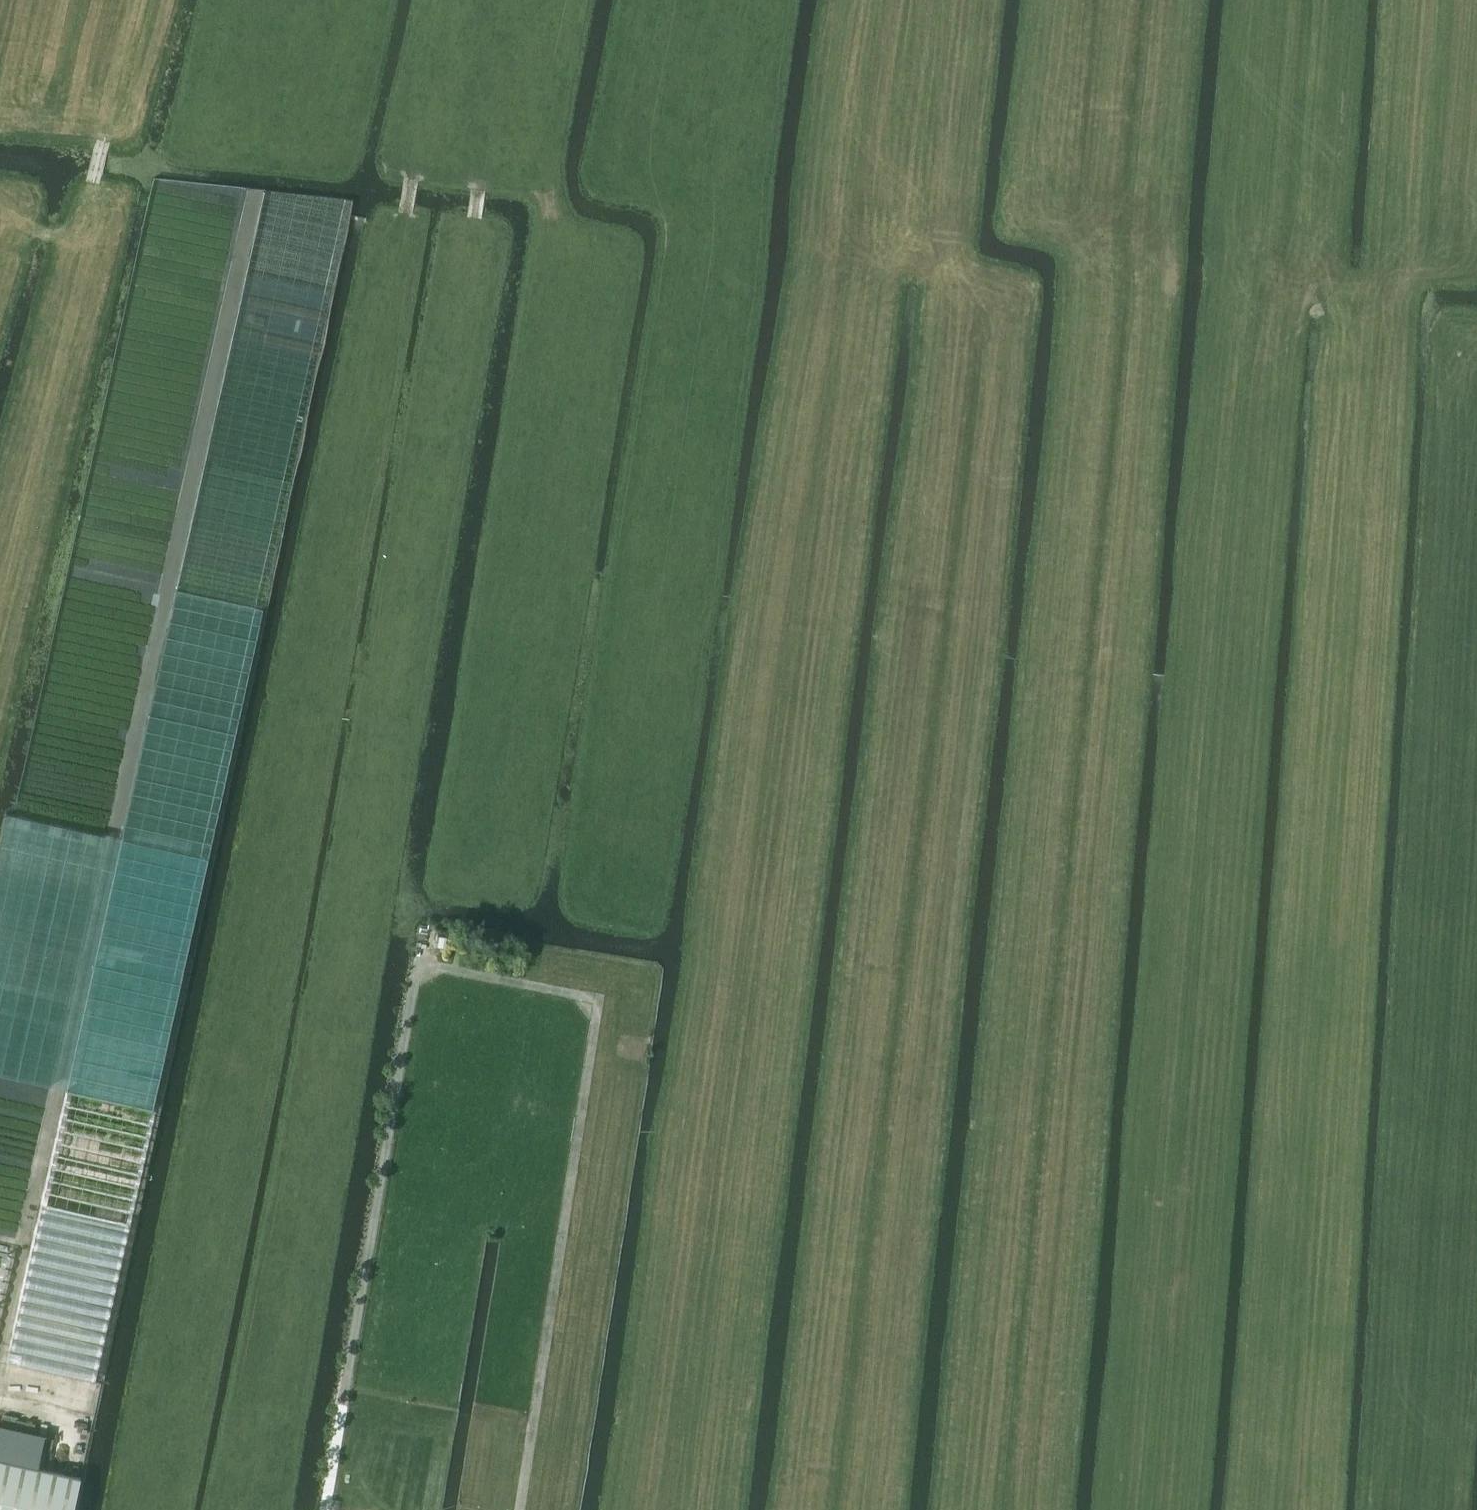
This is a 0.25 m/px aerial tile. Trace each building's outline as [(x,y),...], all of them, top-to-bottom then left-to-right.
[(438,936),(436,946),(444,947),(446,937),(438,936)] [(80,1477),(0,1459),(0,1509),(73,1509),(80,1477)]
